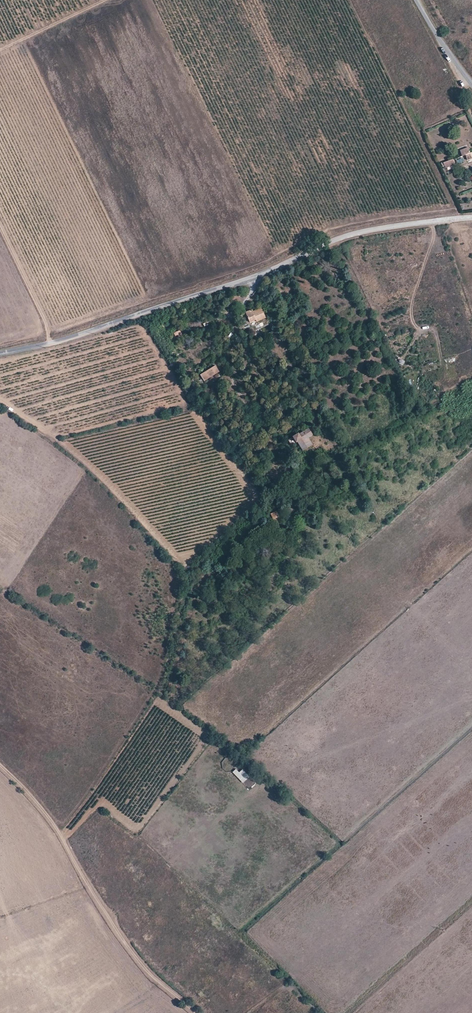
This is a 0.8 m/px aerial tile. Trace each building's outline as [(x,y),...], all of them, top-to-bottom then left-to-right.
[(466,155),(467,160),(471,159),(471,152),(469,152),(468,148),(460,149),(461,156),(466,155)] [(449,164),(448,161),(444,162),(447,172),(456,169),(455,164),(454,164),(453,162),(449,164)] [(249,311),(245,312),(250,323),(256,320),(257,322),(266,318),(261,308),(253,311),(252,309),(249,311)] [(215,366),(200,375),(204,381),(219,372),(215,366)] [(292,436),(296,443),(297,442),(303,451),(313,445),(308,438),(313,435),(308,428),(299,434),(298,432),(295,434),(292,436)] [(276,511),(271,514),(273,519),(279,517),(276,511)] [(241,768),(234,774),(243,783),(249,777),(241,768)]
